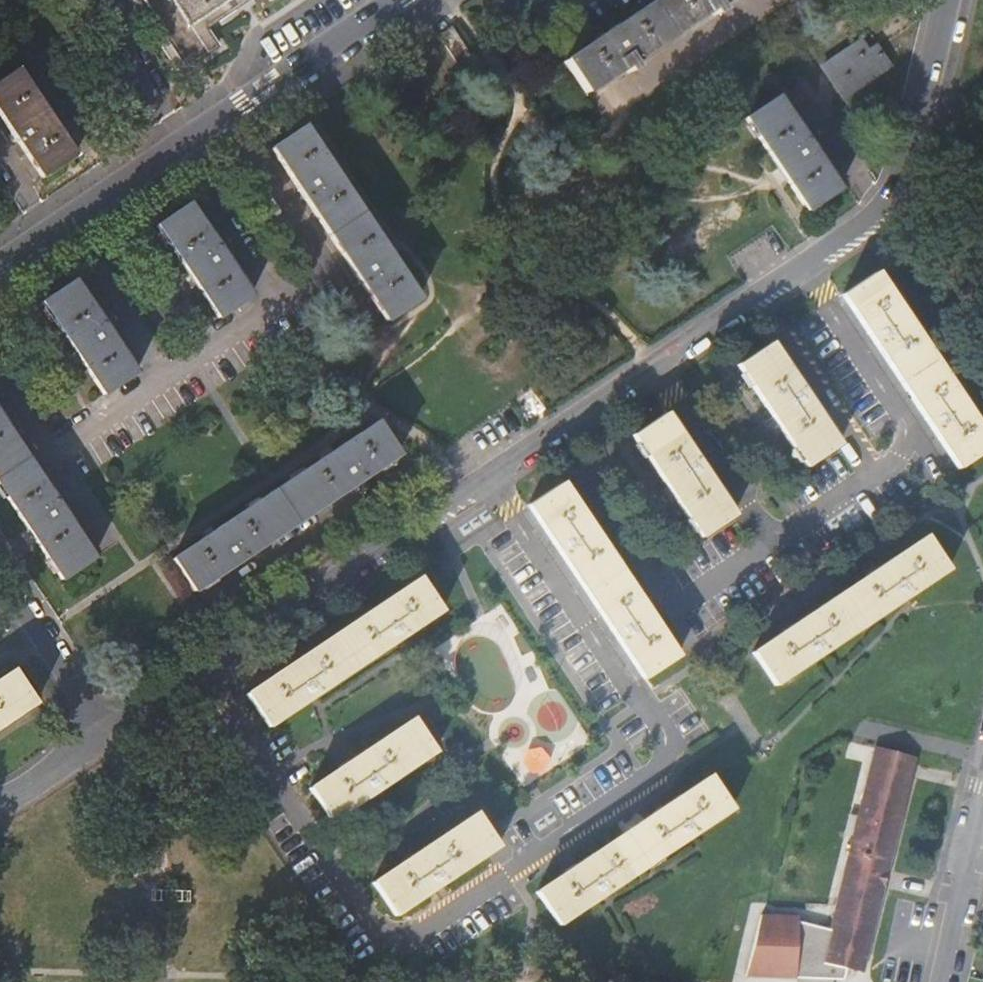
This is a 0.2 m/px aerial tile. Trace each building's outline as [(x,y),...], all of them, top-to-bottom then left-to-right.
[(206,29),(200,20),(229,0),(145,0),(188,64),(217,45),(206,29)] [(647,5),(670,39),(728,0),(655,0),(647,5)] [(562,62),(585,96),(670,39),(647,5),(562,62)] [(822,66),(843,98),(890,67),(875,45),(867,51),(860,41),(822,66)] [(44,112),(16,70),(0,80),(0,117),(42,180),(75,158),(44,112)] [(743,119),(789,185),(807,213),(840,190),(777,97),(743,119)] [(305,125),(269,149),(327,237),(363,213),(305,125)] [(218,319),(251,297),(189,204),(155,227),(199,291),(218,319)] [(423,301),(363,213),(327,237),(387,325),(423,301)] [(936,358),(876,270),(842,293),(901,381),(936,358)] [(41,303),(85,368),(104,396),(136,374),(74,281),(41,303)] [(805,467),(836,446),(769,344),(737,365),(755,392),(805,467)] [(936,358),(901,381),(958,468),(982,452),(982,430),(936,358)] [(701,537),(733,515),(665,414),(633,436),(651,463),(701,537)] [(377,422),(273,491),(297,525),(400,456),(377,422)] [(29,476),(0,434),(0,495),(29,476)] [(29,476),(0,495),(0,510),(62,602),(98,577),(29,476)] [(619,568),(563,483),(529,506),(586,591),(619,568)] [(273,491),(172,560),(195,593),(297,525),(273,491)] [(924,534),(836,594),(860,629),(948,569),(924,534)] [(680,658),(619,568),(586,591),(645,681),(680,658)] [(334,637),(359,674),(449,616),(423,578),(334,637)] [(772,688),(860,629),(836,594),(748,653),(772,688)] [(359,674),(334,637),(247,693),(271,733),(359,674)] [(37,703),(15,670),(0,680),(0,728),(37,703)] [(338,767),(309,787),(332,821),(435,752),(412,718),(338,767)] [(863,969),(913,759),(875,750),(824,960),(863,969)] [(710,775),(623,833),(646,867),(733,809),(710,775)] [(401,863),(373,882),(395,915),(499,846),(476,812),(401,863)] [(559,925),(646,867),(623,833),(536,891),(559,925)]
